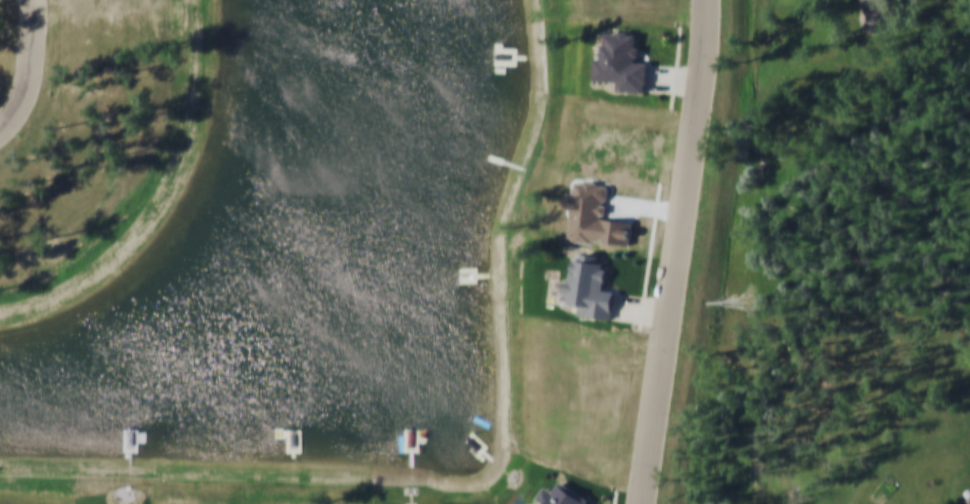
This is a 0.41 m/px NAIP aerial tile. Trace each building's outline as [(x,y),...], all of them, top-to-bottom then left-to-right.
[(579,255),(602,259),(602,263),(606,264),(605,273),(611,274),(607,295),(617,296),(615,306),(613,323),(581,318),(582,311),(572,310),(574,299),(567,298),(569,285),(574,285),(579,255)] [(598,503),(597,503),(539,503),(550,488),(557,492),(565,481),(598,503)]
